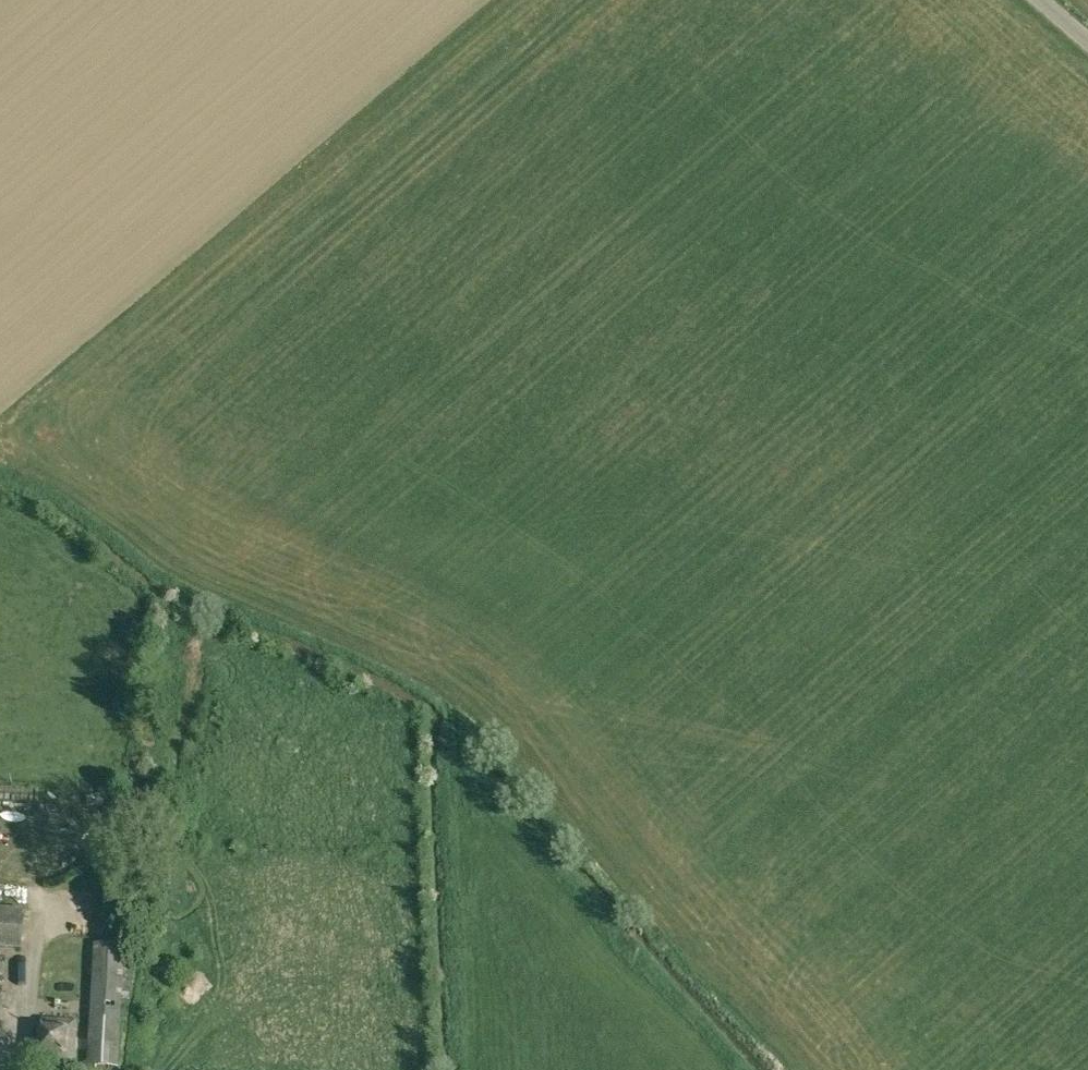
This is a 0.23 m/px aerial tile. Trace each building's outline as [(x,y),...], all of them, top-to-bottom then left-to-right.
[(0,908),(0,948),(22,950),(25,910),(0,908)] [(125,947),(95,945),(88,1069),(93,1069),(118,1069),(125,947)] [(41,1019),(39,1063),(75,1065),(77,1021),(41,1019)]
